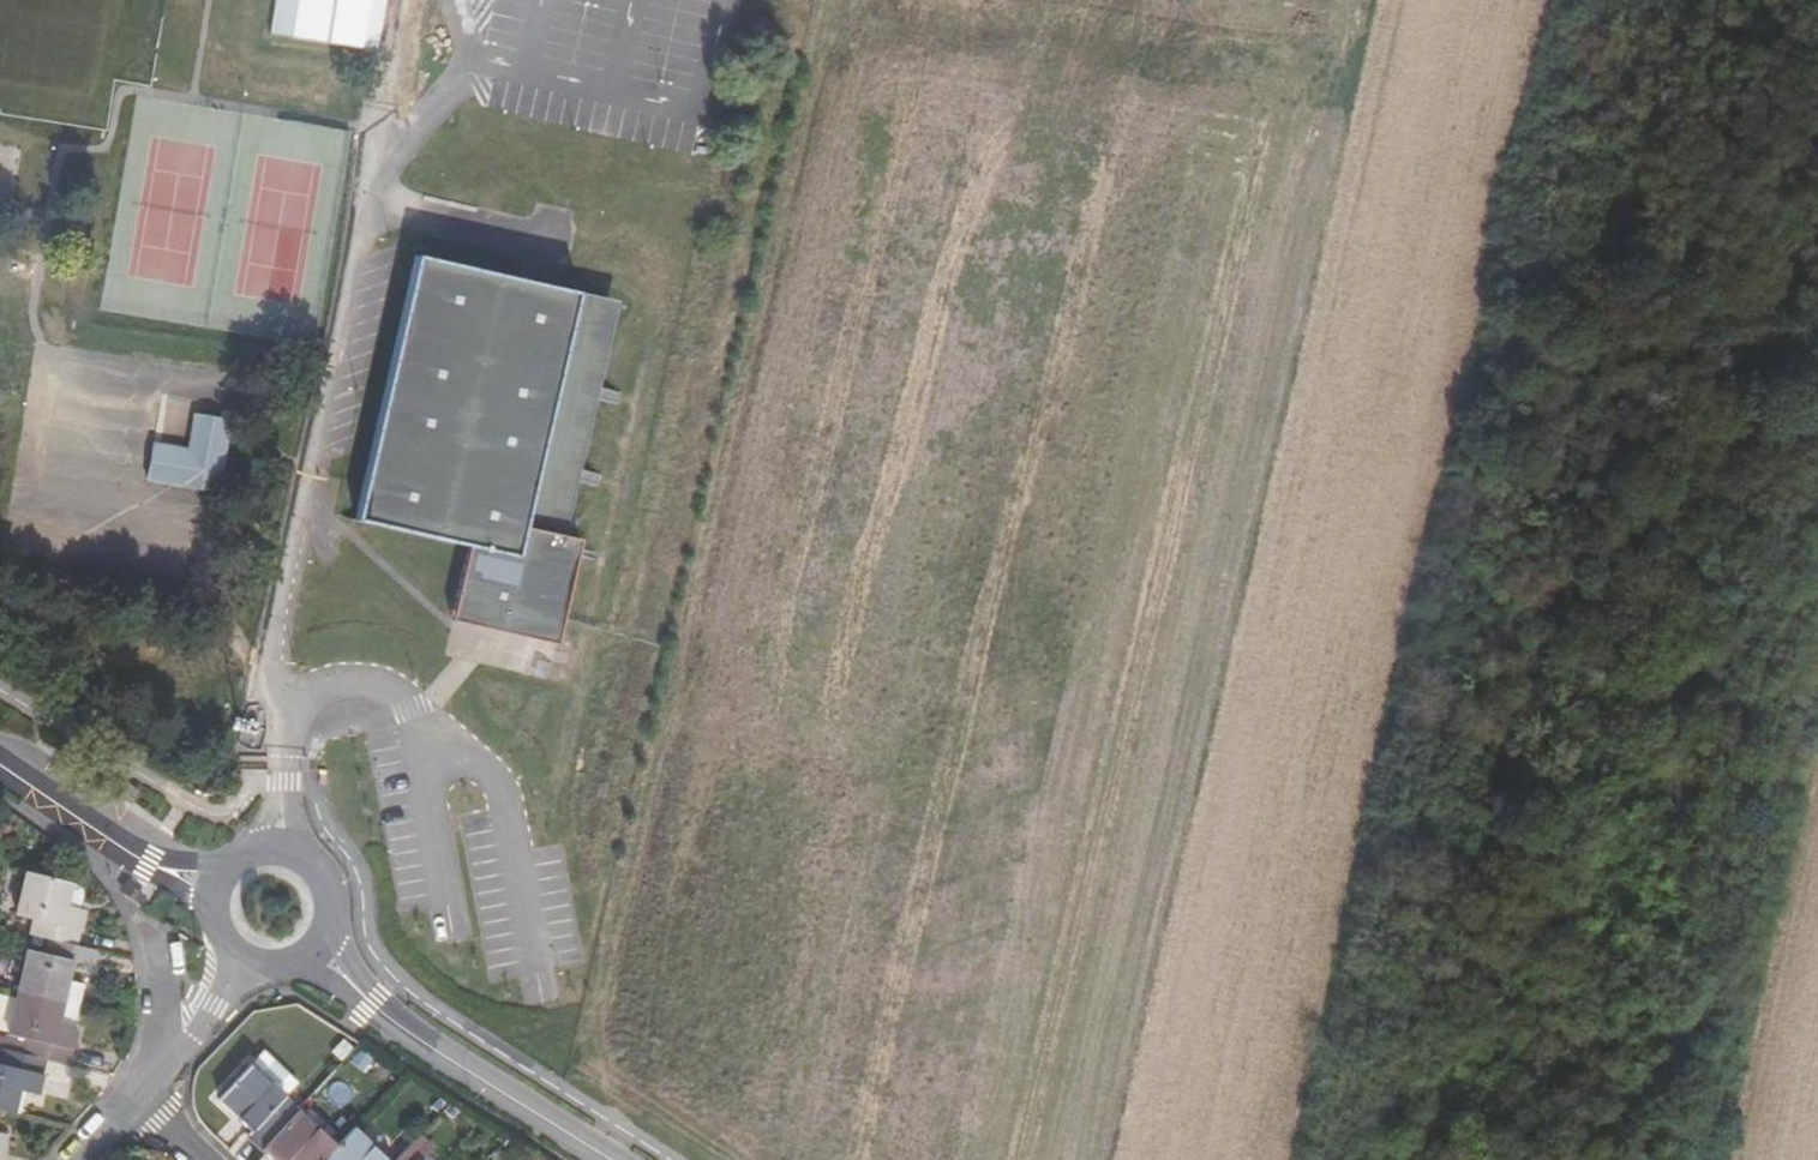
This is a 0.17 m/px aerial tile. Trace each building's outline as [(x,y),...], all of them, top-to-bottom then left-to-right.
[(383,48),(389,0),(277,0),(273,34),(383,48)] [(515,279),(416,257),(358,519),(469,545),(453,622),(512,637),(567,649),(591,540),(566,534),(577,485),(581,467),(597,397),(599,388),(618,302),(562,290),(515,279)] [(148,482),(220,493),(232,418),(196,413),(191,448),(154,442),(148,482)] [(12,1112),(17,1089),(25,1091),(36,1093),(45,1058),(69,1063),(76,1034),(73,1033),(56,1029),(63,1002),(68,979),(72,961),(91,965),(95,949),(76,945),(84,910),(78,909),(82,895),(81,889),(77,884),(71,883),(26,873),(15,915),(33,919),(29,934),(48,938),(44,954),(26,951),(17,992),(4,1049),(0,1048),(0,1110),(12,1112)] [(85,983),(68,979),(63,1002),(79,1006),(85,983)] [(79,1006),(63,1002),(56,1029),(73,1033),(79,1006)] [(298,1085),(264,1052),(251,1066),(285,1098),(298,1085)] [(248,1135),(262,1149),(298,1111),(285,1098),(251,1066),(219,1099),(253,1131),(248,1135)] [(25,1091),(17,1089),(12,1112),(19,1114),(25,1091)] [(335,1146),(298,1111),(262,1149),(274,1159),(322,1159),(335,1146)] [(354,1127),(335,1146),(322,1159),(387,1159),(354,1127)] [(418,1137),(394,1159),(421,1159),(431,1149),(418,1137)]
